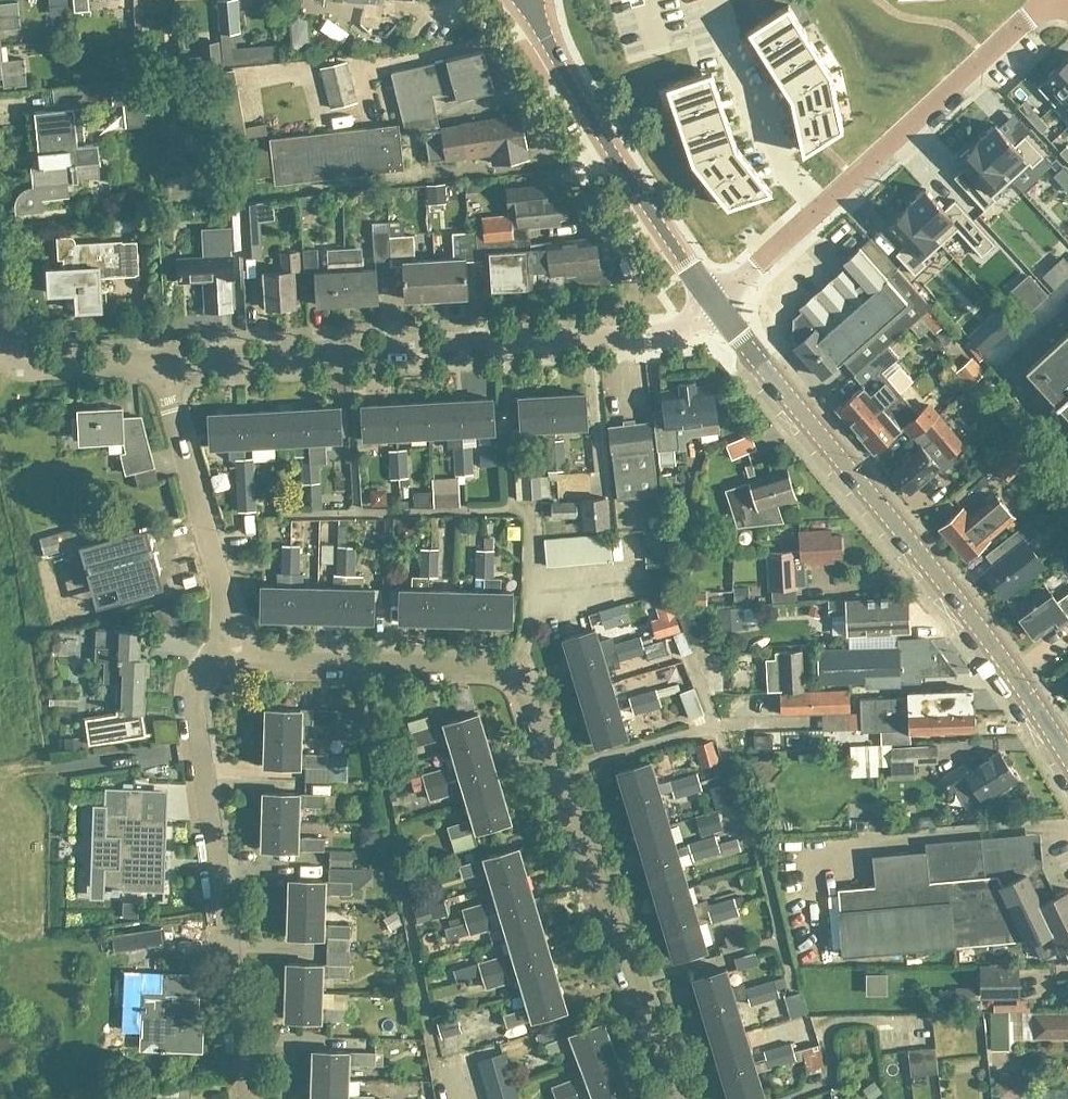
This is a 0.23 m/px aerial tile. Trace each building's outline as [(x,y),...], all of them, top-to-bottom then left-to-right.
[(216,2),(219,36),(239,34),(237,1),(216,2)] [(20,29),(17,3),(0,5),(0,31),(20,29)] [(788,7),(763,23),(760,24),(757,26),(754,28),(748,32),(763,55),(777,45),(802,30),(788,7)] [(306,23),(297,19),(288,24),(291,47),(300,50),(308,45),(306,23)] [(791,68),(816,52),(802,30),(777,45),(763,55),(776,77),(791,68)] [(2,76),(3,89),(26,87),(23,61),(2,63),(0,47),(0,77),(2,76)] [(424,133),(439,130),(429,90),(453,84),(458,100),(494,91),(484,51),(448,60),(390,75),(405,136),(424,133)] [(791,68),(776,77),(790,99),(801,92),(830,74),(816,52),(791,68)] [(1067,93),(1067,58),(1055,70),(1036,88),(1039,91),(1054,107),(1067,93)] [(330,110),(356,104),(346,64),(320,71),(330,110)] [(1024,80),(1036,88),(1046,79),(1036,69),(1024,80)] [(695,78),(666,87),(675,113),(720,98),(711,73),(695,78)] [(830,74),(801,92),(790,99),(796,126),(807,119),(836,101),(830,74)] [(125,130),(145,128),(141,80),(58,88),(60,110),(34,112),(34,114),(35,114),(40,168),(30,168),(32,190),(23,193),(19,198),(16,204),(16,215),(42,213),(41,198),(66,196),(65,184),(77,183),(77,182),(100,180),(98,162),(99,162),(97,145),(84,147),(81,109),(122,105),(125,130)] [(1054,107),(1054,108),(1062,101),(1067,107),(1067,93),(1054,107)] [(720,98),(675,113),(683,138),(712,128),(728,123),(720,98)] [(807,119),(796,126),(803,155),(819,144),(822,143),(843,129),(836,101),(807,119)] [(246,140),(238,102),(211,107),(218,145),(246,140)] [(1024,102),(1017,109),(1033,126),(1040,120),(1024,102)] [(460,127),(439,130),(424,133),(429,164),(465,158),(465,159),(491,155),(493,165),(528,160),(526,149),(527,149),(522,117),(460,126),(460,127)] [(1041,134),(1048,128),(1040,120),(1033,126),(1041,134)] [(736,148),(728,123),(712,128),(683,138),(692,162),(724,152),(736,148)] [(274,186),(402,171),(397,126),(269,141),(274,186)] [(1029,165),(1032,169),(1043,158),(1024,138),(1014,147),(995,126),(976,144),(1011,182),(1029,165)] [(996,202),(993,198),(1011,182),(976,144),(968,150),(968,151),(957,161),(965,169),(964,169),(976,182),(965,192),(984,212),(996,202)] [(709,184),(741,173),(753,169),(736,148),(724,152),(692,162),(692,163),(709,184)] [(1066,162),(1067,161),(1067,150),(1066,148),(1059,154),(1066,162)] [(741,173),(709,184),(727,207),(750,199),(754,198),(756,197),(772,192),(753,169),(741,173)] [(190,193),(186,172),(170,175),(173,196),(190,193)] [(559,220),(568,219),(566,202),(557,203),(557,196),(547,197),(545,186),(506,190),(509,212),(515,211),(517,231),(559,227),(559,220)] [(957,231),(982,258),(995,245),(954,201),(944,211),(925,190),(906,208),(941,246),(957,231)] [(257,205),(242,207),(244,250),(260,249),(258,220),(257,205)] [(230,252),(241,251),(239,206),(223,207),(225,241),(218,242),(219,254),(206,254),(207,259),(178,261),(180,283),(202,282),(204,313),(232,311),(230,280),(233,280),(231,258),(230,258),(230,252)] [(896,256),(915,276),(926,266),(923,262),(941,246),(906,208),(898,215),(887,225),(895,234),(894,234),(906,246),(896,256)] [(513,243),(511,220),(482,222),(484,245),(513,243)] [(372,225),(373,240),(389,239),(388,224),(372,225)] [(434,262),(436,299),(467,297),(465,263),(477,262),(475,233),(452,235),(453,261),(434,262)] [(389,239),(390,261),(391,261),(391,267),(403,266),(405,301),(436,299),(434,262),(414,263),(413,237),(404,238),(389,239)] [(390,261),(389,239),(373,240),(375,262),(390,261)] [(485,292),(563,287),(616,285),(617,285),(617,283),(615,270),(610,270),(609,260),(604,260),(604,251),(600,252),(599,241),(599,239),(530,246),(530,252),(482,255),(485,292)] [(931,309),(870,241),(859,250),(858,249),(845,261),(845,267),(846,268),(823,288),(821,286),(805,300),(807,302),(780,326),(797,346),(795,348),(822,378),(841,361),(854,376),(931,309)] [(138,276),(137,243),(73,246),(74,260),(64,260),(65,270),(48,271),(49,295),(66,294),(67,308),(76,307),(77,312),(84,312),(87,314),(89,312),(101,311),(99,278),(138,276)] [(344,251),(347,304),(378,302),(376,271),(362,272),(360,250),(344,251)] [(347,304),(344,251),(327,252),(328,274),(317,275),(316,251),(303,252),(305,293),(316,293),(317,306),(347,304)] [(293,273),(302,272),(301,254),(281,255),(282,273),(265,274),(267,309),(295,307),(293,273)] [(1043,277),(1054,290),(1067,277),(1067,266),(1062,260),(1043,277)] [(1028,278),(1013,292),(1019,298),(1031,311),(1046,297),(1028,278)] [(1000,365),(1067,440),(1067,303),(1000,365)] [(931,309),(910,328),(918,337),(929,327),(930,329),(935,335),(937,333),(946,324),(931,309)] [(989,319),(968,338),(983,354),(1003,335),(1013,326),(999,310),(989,319)] [(836,411),(855,433),(899,394),(881,374),(898,359),(887,347),(853,377),(862,388),(836,411)] [(984,373),(972,360),(956,374),(968,388),(984,373)] [(713,386),(694,388),(694,383),(679,385),(679,390),(661,392),(663,412),(652,413),(657,453),(678,451),(675,430),(717,425),(713,386)] [(874,454),(904,428),(913,438),(937,417),(927,407),(917,415),(899,394),(855,433),(874,454)] [(552,397),(553,430),(587,428),(585,395),(552,397)] [(553,430),(552,397),(518,399),(520,432),(538,431),(539,443),(547,443),(554,443),(553,430)] [(459,402),(461,435),(494,433),(493,400),(459,402)] [(459,402),(427,404),(429,437),(446,436),(447,449),(454,449),(462,448),(461,435),(459,402)] [(427,404),(394,406),(396,439),(429,437),(427,404)] [(363,440),(396,439),(394,406),(361,407),(363,440)] [(323,459),(322,443),(341,442),(339,409),(306,410),(309,456),(301,457),(301,471),(317,470),(317,462),(320,462),(323,459)] [(126,475),(153,469),(140,419),(139,419),(139,422),(122,423),(121,410),(78,412),(79,442),(122,439),(126,455),(121,456),(126,475)] [(309,456),(306,410),(274,412),(275,445),(294,444),(294,458),(301,457),(309,456)] [(241,414),(243,447),(275,445),(274,412),(241,414)] [(244,460),(243,447),(241,414),(208,416),(210,449),(229,448),(229,456),(236,460),(244,460)] [(937,417),(913,438),(920,447),(890,473),(898,483),(896,485),(904,494),(906,492),(908,494),(939,468),(931,459),(941,451),(948,460),(963,447),(937,417)] [(617,502),(658,497),(649,424),(608,429),(617,502)] [(1033,458),(1018,441),(992,464),(1006,480),(1033,458)] [(547,443),(547,457),(563,457),(563,442),(554,443),(547,443)] [(462,448),(454,449),(454,463),(471,462),(470,448),(462,448)] [(389,452),(389,466),(405,465),(405,451),(389,452)] [(564,471),(563,457),(547,457),(548,472),(564,471)] [(237,486),(253,485),(252,459),(244,460),(236,460),(237,486)] [(471,462),(454,463),(455,477),(471,476),(471,462)] [(405,465),(389,466),(390,481),(406,480),(405,465)] [(317,470),(301,471),(302,485),(318,485),(317,470)] [(779,522),(774,506),(795,499),(786,471),(749,483),(749,484),(724,492),(736,528),(783,523),(783,522),(779,522)] [(522,502),(540,500),(539,478),(520,479),(522,502)] [(253,485),(237,486),(238,512),(254,511),(253,485)] [(458,492),(434,492),(434,509),(458,508),(458,492)] [(1014,517),(995,496),(969,518),(962,510),(939,530),(966,560),(989,541),(988,540),(1014,517)] [(584,530),(607,528),(606,500),(582,501),(584,530)] [(578,519),(577,504),(552,505),(552,520),(578,519)] [(1026,544),(1037,535),(1028,524),(1002,545),(1010,555),(984,575),(1002,598),(1043,566),(1026,544)] [(147,575),(153,573),(144,541),(138,543),(135,531),(82,545),(93,590),(120,583),(124,599),(151,591),(147,575)] [(644,549),(670,548),(669,532),(644,533),(644,549)] [(832,558),(841,558),(840,537),(831,537),(830,532),(798,534),(799,553),(796,553),(796,555),(793,556),(793,553),(768,554),(771,591),(795,589),(795,587),(804,586),(803,566),(832,564),(832,558)] [(608,535),(595,536),(598,564),(611,563),(608,535)] [(598,564),(595,536),(583,537),(585,565),(598,564)] [(583,537),(570,538),(572,566),(585,565),(583,537)] [(570,538),(557,539),(559,567),(572,566),(570,538)] [(559,567),(557,539),(544,540),(546,568),(559,567)] [(282,547),(282,561),(298,561),(298,547),(282,547)] [(337,562),(354,563),(354,548),(338,548),(337,562)] [(645,564),(670,563),(670,548),(644,549),(645,564)] [(421,564),(437,565),(437,550),(421,550),(421,564)] [(477,551),(476,566),(492,566),(493,552),(477,551)] [(298,576),(298,561),(282,561),(282,575),(277,575),(277,588),(261,588),(260,620),(261,620),(288,621),(290,576),(298,576)] [(344,622),(345,577),(353,577),(354,563),(337,562),(337,577),(333,577),(333,590),(317,589),(316,621),(344,622)] [(400,623),(427,624),(428,592),(428,579),(436,579),(437,565),(421,564),(420,578),(412,578),(412,591),(400,591),(399,624),(400,624),(400,623)] [(646,579),(671,578),(670,564),(645,565),(646,579)] [(476,580),(484,580),(492,580),(492,566),(476,566),(476,580)] [(288,621),(316,621),(317,589),(301,589),(301,576),(298,576),(290,576),(288,621)] [(361,577),(353,577),(345,577),(344,622),(371,623),(372,623),(373,591),(361,590),(361,577)] [(646,593),(671,592),(671,578),(646,579),(646,593)] [(492,580),(484,580),(484,593),(483,625),(510,626),(510,627),(511,627),(512,594),(500,594),(500,581),(492,580)] [(428,592),(427,624),(455,625),(456,592),(428,592)] [(455,625),(483,625),(484,593),(456,592),(455,625)] [(707,606),(706,593),(688,594),(689,607),(707,606)] [(1056,603),(1050,593),(1018,615),(1034,639),(1054,625),(1057,629),(1067,621),(1067,595),(1056,603)] [(829,602),(830,615),(830,617),(847,616),(848,635),(909,632),(907,599),(829,602)] [(656,639),(679,632),(670,602),(655,606),(659,621),(651,623),(656,639)] [(602,658),(613,654),(614,655),(616,654),(618,663),(632,659),(627,641),(612,646),(611,641),(598,645),(594,631),(563,640),(563,642),(564,642),(571,668),(602,658)] [(683,632),(682,633),(672,637),(680,658),(691,653),(683,632)] [(104,683),(109,683),(118,684),(116,716),(97,719),(97,718),(83,720),(85,734),(86,734),(88,746),(111,743),(151,737),(150,735),(144,736),(141,714),(143,714),(143,713),(142,713),(144,662),(145,662),(145,661),(138,661),(139,634),(120,634),(97,633),(95,663),(105,664),(104,683)] [(641,637),(627,641),(632,659),(646,655),(641,637)] [(918,641),(897,642),(897,648),(822,650),(817,651),(818,686),(864,685),(865,690),(901,689),(901,685),(921,684),(920,678),(954,677),(954,675),(945,675),(945,663),(936,664),(936,652),(927,652),(927,641),(918,641)] [(765,661),(767,693),(802,692),(801,652),(774,654),(774,660),(765,661)] [(616,654),(614,655),(613,654),(602,658),(571,668),(579,694),(610,685),(606,672),(620,668),(618,663),(616,654)] [(680,680),(676,667),(659,672),(663,685),(680,680)] [(587,721),(618,712),(610,685),(579,694),(587,721)] [(689,720),(703,715),(693,689),(679,694),(689,720)] [(657,690),(642,694),(647,713),(662,708),(657,690)] [(908,717),(972,715),(971,692),(972,692),(972,691),(970,691),(908,693),(908,698),(908,717)] [(849,693),(780,695),(780,717),(850,714),(849,693)] [(634,717),(647,713),(642,694),(627,699),(629,708),(632,717),(634,717)] [(908,717),(908,698),(860,700),(861,733),(909,731),(908,717)] [(299,740),(299,726),(337,727),(337,713),(266,711),(265,739),(299,740)] [(618,712),(587,721),(595,747),(594,747),(595,748),(626,739),(618,712)] [(450,752),(485,742),(477,715),(445,724),(445,725),(410,735),(413,747),(446,737),(450,752)] [(908,717),(909,731),(909,735),(973,732),(973,727),(975,725),(975,720),(972,719),(972,715),(908,717)] [(299,740),(265,739),(264,768),(298,769),(298,768),(325,769),(326,756),(299,755),(299,740)] [(458,779),(493,769),(485,742),(450,752),(458,779)] [(716,764),(711,744),(697,747),(702,767),(716,764)] [(889,758),(889,753),(889,750),(890,750),(890,746),(849,747),(850,767),(891,766),(897,766),(897,758),(889,758)] [(927,765),(927,748),(903,749),(903,750),(890,750),(889,750),(889,753),(889,758),(897,758),(897,766),(904,766),(927,765)] [(982,801),(1015,780),(998,753),(970,771),(966,764),(942,779),(951,793),(969,781),(982,801)] [(618,773),(627,805),(659,795),(649,763),(618,773)] [(331,785),(331,770),(304,768),(304,784),(331,785)] [(466,806),(501,796),(493,769),(458,779),(466,806)] [(426,789),(448,782),(445,771),(423,777),(426,789)] [(687,795),(701,790),(696,776),(683,780),(687,795)] [(674,799),(687,795),(683,780),(669,784),(674,799)] [(448,782),(426,789),(429,801),(452,794),(448,782)] [(106,815),(106,837),(95,836),(94,870),(105,870),(104,891),(112,892),(112,894),(120,895),(120,892),(163,893),(163,903),(165,903),(166,871),(168,871),(168,859),(166,859),(167,822),(143,822),(143,790),(120,790),(120,791),(126,791),(126,816),(106,815)] [(263,794),(263,822),(298,823),(299,808),(324,809),(325,796),(297,795),(263,794)] [(627,805),(637,836),(668,826),(659,795),(627,805)] [(501,796),(466,806),(470,821),(446,828),(450,840),(476,832),(476,833),(509,823),(501,796)] [(298,823),(263,822),(262,851),(296,852),(323,852),(323,840),(298,839),(298,823)] [(637,836),(646,867),(678,857),(668,826),(637,836)] [(379,847),(380,828),(366,828),(365,846),(379,847)] [(474,846),(470,835),(450,841),(453,853),(474,846)] [(873,887),(836,890),(842,956),(1025,940),(1015,916),(1038,904),(1025,875),(1021,837),(924,845),(924,847),(925,853),(890,856),(892,885),(873,887)] [(715,838),(701,842),(706,857),(719,853),(717,846),(715,838)] [(737,840),(720,845),(723,857),(741,852),(737,840)] [(706,857),(701,842),(688,846),(692,861),(706,857)] [(492,886),(524,877),(516,849),(484,859),(458,867),(462,881),(488,873),(492,886)] [(655,898),(687,889),(678,857),(646,867),(655,898)] [(524,877),(492,886),(500,913),(533,904),(524,877)] [(289,909),(322,911),(323,895),(351,896),(351,883),(324,882),(290,881),(289,909)] [(687,889),(655,898),(665,929),(696,920),(708,916),(711,923),(724,919),(720,904),(707,908),(705,903),(692,906),(687,889)] [(1067,947),(1067,892),(1067,890),(1043,902),(1065,948),(1067,947)] [(733,900),(720,904),(724,919),(738,915),(733,900)] [(1041,960),(1060,951),(1065,948),(1043,902),(1038,904),(1015,916),(1025,940),(1027,943),(1033,941),(1041,960)] [(466,923),(489,916),(485,904),(462,911),(466,923)] [(503,925),(508,940),(541,930),(533,904),(500,913),(489,916),(493,928),(503,925)] [(322,926),(322,911),(289,909),(288,938),(327,939),(326,952),(348,953),(349,927),(322,926)] [(469,935),(493,928),(489,916),(466,923),(469,935)] [(696,920),(665,929),(674,961),(706,952),(696,920)] [(541,930),(508,940),(516,967),(549,957),(541,930)] [(727,952),(748,947),(744,932),(723,938),(727,952)] [(348,953),(326,952),(326,965),(287,964),(286,992),(320,994),(320,978),(348,979),(348,953)] [(754,954),(733,961),(737,973),(757,967),(754,954)] [(549,957),(516,967),(524,994),(557,984),(549,957)] [(478,965),(482,977),(505,970),(501,958),(478,965)] [(485,989),(508,982),(505,970),(482,977),(485,989)] [(1018,1001),(1018,970),(983,971),(983,1001),(1018,1001)] [(749,1006),(763,1002),(758,987),(745,991),(743,985),(730,989),(725,971),(693,980),(703,1012),(734,1002),(747,999),(749,1006)] [(200,1052),(202,1013),(197,1013),(199,976),(163,975),(162,994),(143,994),(143,988),(120,988),(120,1007),(127,1007),(126,1020),(141,1020),(140,1050),(200,1052)] [(772,983),(758,987),(763,1002),(777,998),(772,983)] [(557,984),(524,994),(528,1009),(503,1016),(507,1029),(532,1021),(565,1012),(557,984)] [(975,991),(955,990),(955,1011),(974,1011),(975,991)] [(319,1009),(320,994),(286,992),(285,1021),(319,1022),(346,1023),(347,1010),(319,1009)] [(805,1015),(799,994),(784,998),(790,1019),(805,1015)] [(703,1012),(712,1043),(744,1034),(734,1002),(703,1012)] [(1013,1051),(1013,1016),(989,1017),(990,1051),(1013,1051)] [(1067,1037),(1067,1016),(1034,1017),(1035,1038),(1067,1037)] [(560,1039),(544,1045),(549,1057),(575,1048),(580,1061),(612,1050),(602,1023),(570,1034),(571,1035),(560,1039)] [(540,1046),(544,1045),(560,1039),(556,1028),(536,1035),(540,1046)] [(712,1043),(721,1074),(753,1065),(744,1034),(712,1043)] [(791,1045),(777,1049),(782,1064),(795,1060),(791,1045)] [(802,1061),(806,1076),(818,1073),(816,1065),(822,1063),(818,1046),(793,1053),(796,1061),(802,1061)] [(766,1061),(768,1068),(782,1064),(777,1049),(764,1053),(766,1061)] [(935,1049),(908,1052),(911,1078),(937,1075),(935,1049)] [(612,1050),(580,1061),(590,1088),(622,1076),(612,1050)] [(314,1051),(313,1080),(346,1081),(347,1066),(374,1067),(375,1053),(347,1052),(314,1051)] [(477,1063),(481,1075),(507,1067),(503,1055),(477,1063)] [(753,1065),(721,1074),(728,1098),(754,1098),(762,1097),(755,1072),(768,1068),(766,1061),(753,1065)] [(485,1087),(511,1079),(507,1067),(481,1075),(485,1087)] [(590,1088),(594,1098),(630,1098),(622,1076),(590,1088)] [(514,1091),(511,1079),(485,1087),(488,1098),(514,1091)] [(313,1080),(312,1098),(373,1098),(373,1097),(346,1096),(346,1081),(313,1080)] [(579,1092),(575,1080),(552,1089),(556,1098),(560,1098),(579,1092)] [(514,1091),(488,1098),(516,1098),(514,1091)]
